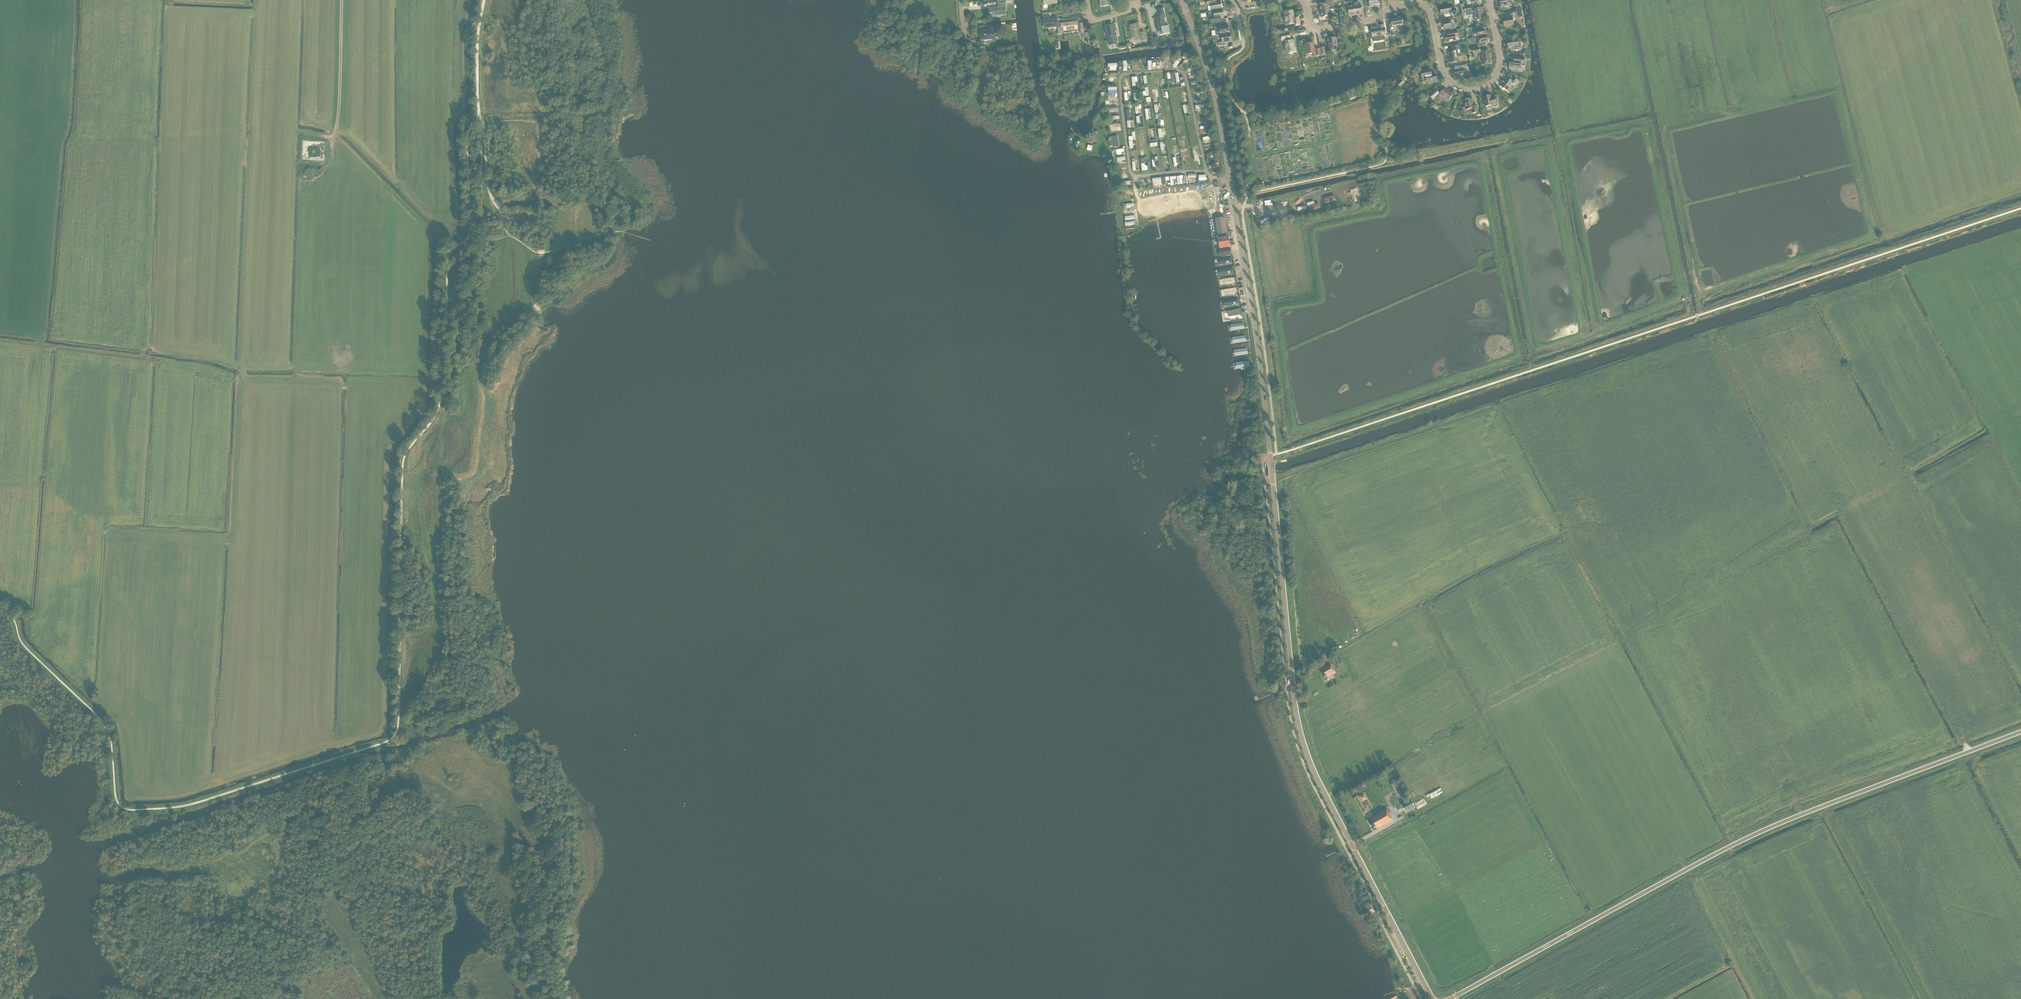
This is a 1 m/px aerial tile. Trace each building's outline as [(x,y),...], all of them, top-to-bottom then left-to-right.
[(1206,1),(1207,5),(1207,6),(1211,5),(1212,11),(1213,11),(1222,10),(1222,9),(1221,2),(1216,3),(1216,0),(1206,0),(1206,1)] [(1319,5),(1320,11),(1329,10),(1328,7),(1331,6),(1330,0),(1324,1),(1324,5),(1319,5)] [(1354,6),(1350,7),(1349,2),(1345,2),(1345,0),(1342,0),(1343,3),(1344,3),(1345,11),(1348,11),(1349,16),(1355,15),(1354,6)] [(1355,15),(1362,14),(1361,8),(1364,8),(1363,0),(1358,0),(1357,0),(1358,5),(1354,6),(1355,15)] [(1002,5),(1002,7),(989,9),(989,13),(992,13),(993,16),(1003,15),(1002,13),(1006,12),(1006,7),(1005,7),(1005,5),(1005,1),(998,1),(998,6),(1002,5)] [(1451,16),(1457,15),(1456,9),(1451,10),(1450,6),(1440,8),(1441,15),(1450,13),(1451,16)] [(1475,21),(1484,19),(1482,8),(1473,10),(1475,21)] [(1163,9),(1157,10),(1159,17),(1156,18),(1159,34),(1169,32),(1168,26),(1165,26),(1163,16),(1165,16),(1163,9)] [(1213,11),(1209,12),(1211,22),(1218,21),(1217,18),(1224,17),(1223,10),(1222,10),(1213,11)] [(1295,16),(1294,10),(1283,12),(1285,25),(1293,24),(1294,26),(1300,25),(1299,17),(1295,18),(1294,16),(1295,16)] [(1329,13),(1329,10),(1320,11),(1321,18),(1327,17),(1327,20),(1333,19),(1332,13),(1329,13)] [(1512,18),(1514,17),(1513,14),(1506,15),(1507,19),(1503,19),(1504,27),(1514,25),(1512,18)] [(1059,34),(1064,33),(1063,26),(1062,26),(1062,27),(1061,27),(1060,23),(1058,24),(1057,19),(1051,20),(1051,17),(1044,17),(1045,21),(1043,21),(1044,26),(1044,29),(1058,27),(1059,34)] [(1450,21),(1454,20),(1454,17),(1448,19),(1448,21),(1442,23),(1444,29),(1449,28),(1450,29),(1455,28),(1453,23),(1451,24),(1450,21)] [(1402,18),(1391,20),(1391,24),(1388,24),(1390,31),(1395,30),(1394,26),(1403,25),(1402,18)] [(1063,26),(1064,33),(1071,32),(1071,31),(1071,30),(1078,29),(1077,21),(1060,23),(1061,27),(1062,27),(1062,26),(1063,26)] [(998,34),(997,23),(988,23),(989,29),(979,30),(980,39),(977,40),(978,45),(984,44),(984,40),(990,40),(990,39),(995,39),(995,34),(998,34)] [(1104,26),(1106,33),(1107,32),(1109,46),(1117,44),(1115,31),(1116,31),(1115,24),(1104,26)] [(1130,34),(1132,34),(1132,38),(1138,38),(1138,41),(1142,40),(1146,40),(1144,32),(1139,33),(1138,24),(1130,25),(1131,28),(1129,28),(1130,34)] [(1221,35),(1230,34),(1228,26),(1221,27),(1221,24),(1214,25),(1216,36),(1221,35)] [(1381,36),(1386,35),(1384,25),(1379,26),(1379,29),(1371,30),(1372,37),(1374,37),(1378,40),(1381,36)] [(1477,37),(1482,36),(1486,35),(1485,30),(1482,30),(1481,27),(1474,28),(1475,32),(1476,31),(1477,37)] [(1455,37),(1458,36),(1457,31),(1451,32),(1452,35),(1445,36),(1446,43),(1456,41),(1455,37)] [(1231,33),(1221,35),(1222,42),(1218,43),(1218,47),(1225,45),(1225,42),(1232,41),(1231,33)] [(1288,54),(1296,52),(1295,46),(1294,46),(1293,41),(1290,41),(1290,39),(1289,34),(1281,35),(1282,41),(1285,40),(1287,53),(1288,54)] [(1516,38),(1519,37),(1518,34),(1508,36),(1509,39),(1510,39),(1510,41),(1507,41),(1508,48),(1518,47),(1517,40),(1516,40),(1516,38)] [(1485,42),(1488,42),(1487,36),(1482,37),(1478,38),(1479,43),(1478,43),(1479,47),(1486,45),(1485,42)] [(1338,50),(1336,37),(1327,39),(1329,51),(1338,50)] [(1315,53),(1313,43),(1305,44),(1306,49),(1307,49),(1307,54),(1315,53)] [(1458,58),(1462,57),(1460,45),(1452,47),(1453,52),(1449,53),(1450,59),(1449,59),(1450,63),(1459,61),(1458,58)] [(1483,65),(1491,63),(1489,50),(1481,52),(1483,63),(1483,65)] [(1524,62),(1524,58),(1517,57),(1517,60),(1510,60),(1509,68),(1520,69),(1520,66),(1524,66),(1525,62),(1524,62)] [(1114,65),(1112,70),(1122,74),(1124,70),(1114,65)] [(1464,72),(1468,71),(1467,65),(1460,66),(1461,69),(1454,71),(1455,77),(1464,76),(1464,72)] [(1436,73),(1431,74),(1430,69),(1421,71),(1422,79),(1425,79),(1426,84),(1437,82),(1436,73)] [(1108,75),(1106,80),(1119,83),(1120,78),(1108,75)] [(1515,86),(1519,82),(1513,78),(1511,81),(1506,77),(1500,86),(1507,91),(1512,84),(1515,86)] [(1171,84),(1164,95),(1168,98),(1175,86),(1171,84)] [(1440,94),(1436,89),(1428,96),(1432,100),(1440,94)] [(1448,101),(1453,95),(1444,89),(1440,95),(1448,101)] [(1130,90),(1127,94),(1137,102),(1140,98),(1130,90)] [(1491,108),(1498,107),(1497,99),(1491,100),(1490,96),(1484,97),(1485,106),(1491,105),(1491,108)] [(1472,113),(1478,112),(1477,106),(1474,106),(1472,99),(1464,100),(1466,110),(1471,109),(1472,113)] [(1179,101),(1167,105),(1168,110),(1181,105),(1179,101)] [(1182,113),(1170,117),(1171,122),(1184,118),(1182,113)] [(1135,127),(1122,131),(1124,136),(1136,132),(1135,127)] [(1185,127),(1173,131),(1174,136),(1187,132),(1185,127)] [(1137,138),(1125,144),(1128,148),(1139,143),(1137,138)] [(1101,139),(1093,151),(1097,154),(1105,142),(1101,139)] [(1176,142),(1175,147),(1188,150),(1189,145),(1176,142)] [(1115,145),(1105,155),(1109,159),(1118,149),(1115,145)] [(1143,149),(1131,156),(1134,160),(1145,153),(1143,149)] [(1173,153),(1170,157),(1182,164),(1184,160),(1173,153)] [(1123,157),(1111,164),(1113,168),(1125,161),(1123,157)] [(1146,161),(1140,172),(1144,174),(1151,163),(1146,161)] [(1127,167),(1115,174),(1117,179),(1130,172),(1127,167)] [(1129,179),(1117,186),(1119,190),(1132,183),(1129,179)] [(1158,184),(1153,185),(1157,198),(1161,197),(1158,184)] [(1145,188),(1140,190),(1145,203),(1150,201),(1145,188)] [(1129,191),(1117,198),(1119,203),(1132,196),(1129,191)] [(1232,237),(1231,232),(1227,232),(1225,217),(1215,219),(1217,234),(1218,234),(1219,239),(1218,239),(1220,248),(1221,256),(1231,255),(1230,248),(1227,249),(1227,247),(1230,247),(1228,238),(1232,237)] [(1319,670),(1326,681),(1328,680),(1327,678),(1336,673),(1330,664),(1319,670)] [(1391,785),(1397,796),(1403,793),(1396,782),(1391,785)] [(1406,813),(1415,808),(1410,800),(1402,805),(1406,813)] [(1388,809),(1367,820),(1374,831),(1393,820),(1391,817),(1393,816),(1391,812),(1390,812),(1388,809)]
